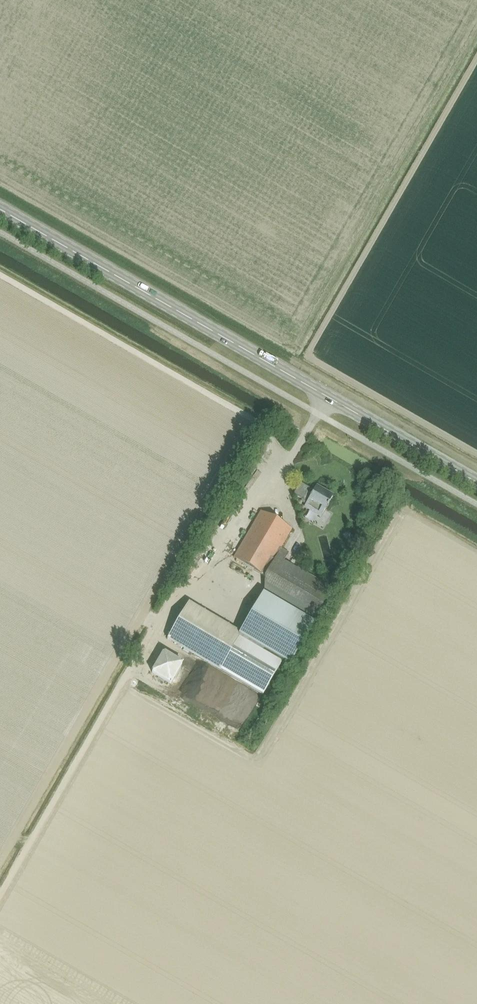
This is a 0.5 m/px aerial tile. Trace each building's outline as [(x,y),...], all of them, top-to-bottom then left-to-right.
[(314,491),(309,488),(300,483),(293,495),(302,500),(300,502),(305,505),(304,508),(321,518),(326,509),(333,496),(317,487),(314,491)] [(266,576),(281,548),(291,529),(260,512),(234,559),(266,576)] [(313,623),(333,588),(284,561),(289,553),(281,548),(266,576),(262,590),(261,592),(260,591),(236,633),(286,662),(290,664),(313,623)] [(236,633),(195,608),(188,604),(166,641),(264,699),(286,662),(236,633)] [(166,656),(154,677),(173,688),(185,667),(166,656)]
